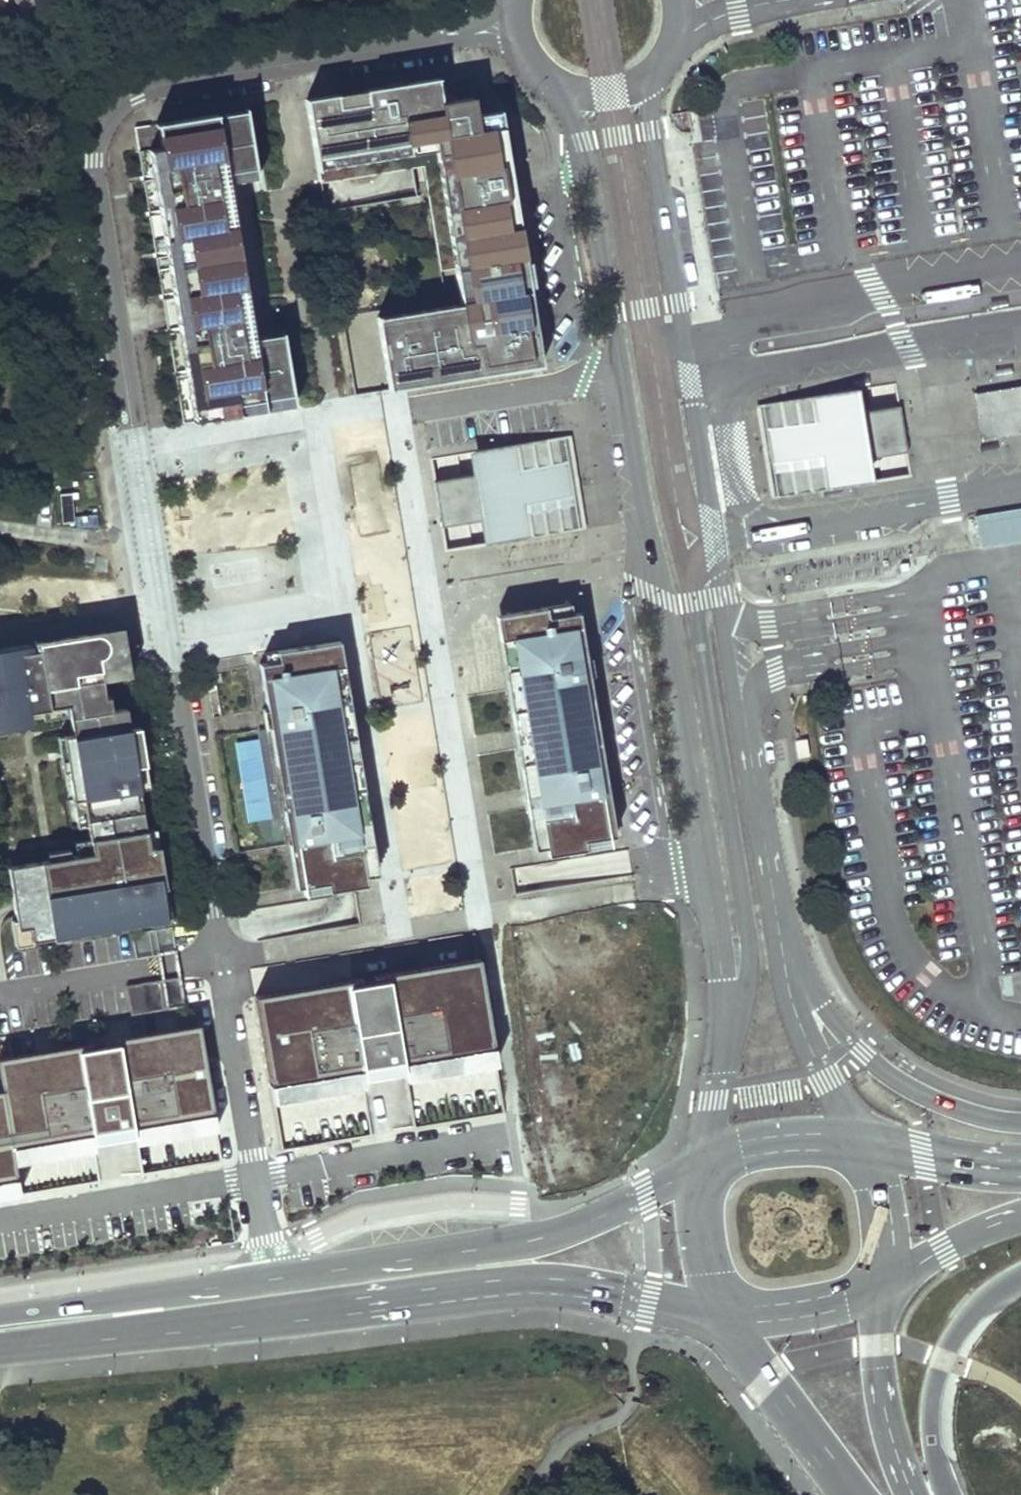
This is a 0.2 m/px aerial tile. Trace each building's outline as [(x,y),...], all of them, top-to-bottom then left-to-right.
[(306,100),(320,184),(437,164),(460,303),(376,316),(387,380),(539,355),(504,144),(474,149),(469,116),(474,115),(471,98),(440,103),(435,78),(306,100)] [(226,183),(255,178),(244,109),(156,124),(160,148),(138,152),(183,424),(293,405),(281,333),(252,338),(253,345),(247,347),(245,339),(239,340),(238,332),(245,331),(242,315),(229,317),(224,289),(244,286),(233,225),(214,229),(209,201),(222,199),(220,183),(213,184),(212,176),(225,174),(226,183)] [(755,404),(771,499),(911,476),(903,430),(895,381),(755,404)] [(973,394),(981,440),(1020,433),(1020,386),(973,394)] [(523,539),(580,530),(565,436),(508,445),(480,450),(483,469),(484,473),(433,481),(437,504),(439,517),(441,528),(475,523),(491,520),(492,524),(495,543),(523,539)] [(1020,539),(1020,507),(977,509),(978,541),(1020,539)] [(569,603),(506,613),(514,664),(513,664),(515,679),(523,678),(524,682),(524,686),(518,687),(534,780),(532,780),(535,795),(542,794),(543,798),(544,802),(537,803),(545,847),(611,836),(608,817),(604,793),(606,792),(603,772),(601,772),(585,677),(587,676),(584,656),(582,656),(575,612),(570,613),(569,603)] [(148,922),(147,914),(164,911),(160,887),(164,887),(162,870),(158,846),(148,847),(136,776),(146,774),(142,748),(139,727),(129,729),(125,709),(111,711),(109,697),(105,697),(98,658),(101,657),(103,655),(105,653),(107,650),(107,647),(107,644),(106,641),(105,639),(103,637),(101,636),(98,634),(94,634),(33,644),(34,650),(0,656),(0,723),(29,719),(28,712),(67,706),(77,769),(67,771),(72,801),(82,799),(91,854),(7,867),(12,899),(17,929),(28,927),(31,941),(53,937),(52,928),(64,925),(66,935),(148,922)] [(335,698),(326,643),(264,653),(265,663),(259,664),(266,709),(261,709),(265,730),(268,729),(284,825),(280,826),(284,846),(295,844),(302,887),(338,881),(365,877),(360,845),(361,845),(359,830),(351,831),(351,828),(350,823),(356,822),(340,723),(341,723),(339,708),(331,709),(330,705),(329,699),(335,698)] [(806,739),(795,741),(798,758),(809,756),(806,739)] [(366,977),(254,996),(272,1102),(364,1086),(362,1077),(393,1072),(403,1070),(405,1079),(495,1063),(477,958),(366,977)] [(130,1015),(184,1006),(179,977),(125,986),(130,1015)] [(216,1124),(198,1023),(0,1058),(0,1094),(11,1160),(114,1142),(216,1124)] [(0,1094),(0,1196),(17,1193),(11,1160),(0,1094)]
